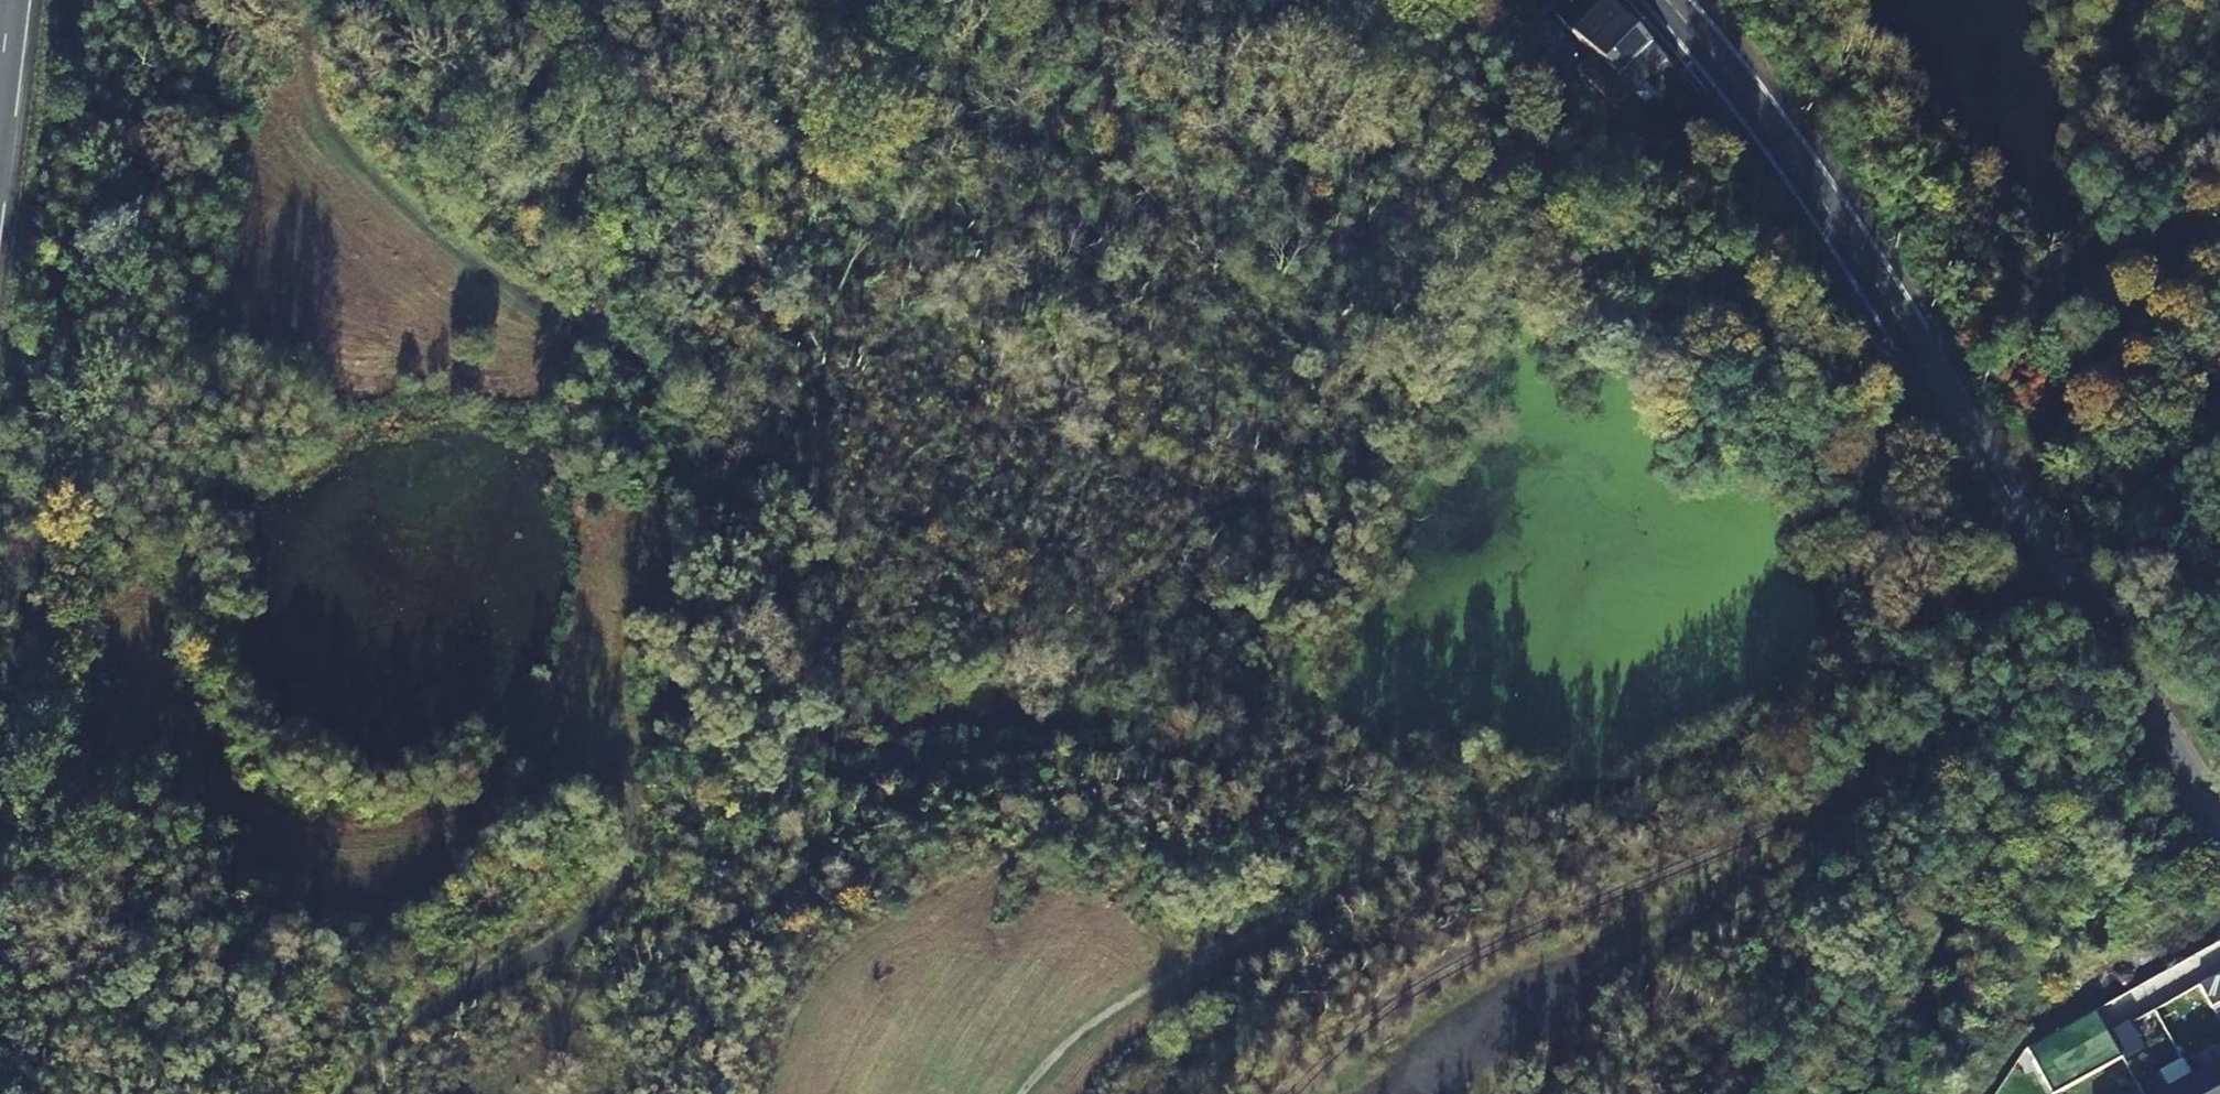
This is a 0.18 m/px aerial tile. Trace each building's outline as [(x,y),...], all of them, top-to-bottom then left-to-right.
[(1634,73),(1652,53),(1605,0),(1576,0),(1562,15),(1621,74),(1627,67),(1634,73)] [(1545,47),(1572,69),(1584,55),(1557,33),(1545,47)] [(2190,1080),(2198,1093),(2219,1093),(2219,1064),(2190,1080)] [(2190,1080),(2165,1093),(2198,1093),(2190,1080)]
